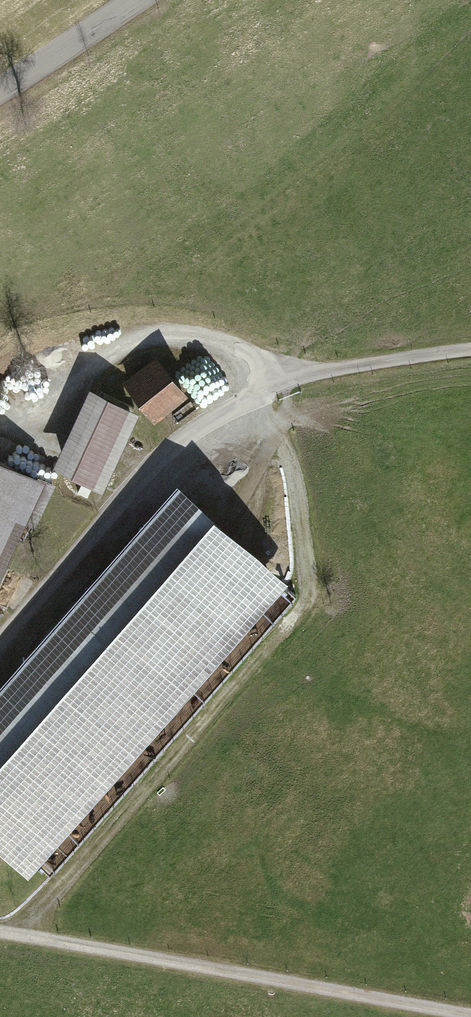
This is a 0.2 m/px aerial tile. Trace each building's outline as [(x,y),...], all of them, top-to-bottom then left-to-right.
[(152,356),(118,383),(146,418),(180,391),(152,356)] [(95,489),(130,410),(82,389),(47,468),(95,489)] [(17,521),(31,527),(51,484),(0,460),(0,557),(17,521)] [(0,677),(0,852),(25,874),(287,577),(175,479),(0,677)] [(52,868),(93,825),(82,814),(40,857),(52,868)]
